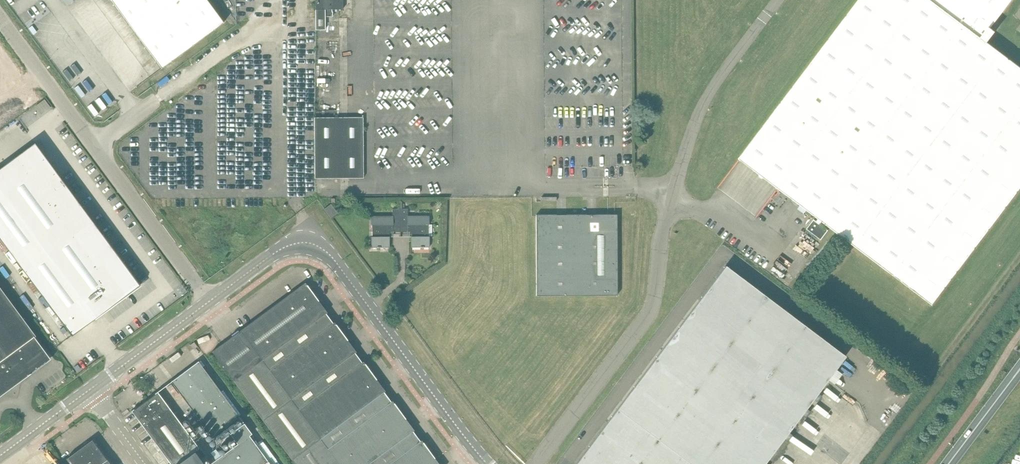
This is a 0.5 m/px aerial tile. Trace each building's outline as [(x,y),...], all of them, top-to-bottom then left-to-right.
[(162,68),(224,23),(207,0),(111,0),(162,68)] [(343,9),(343,0),(315,0),(316,10),(316,30),(325,30),(325,17),(333,17),(333,12),(332,12),(332,9),(343,9)] [(740,158),(819,218),(816,222),(814,220),(807,229),(821,239),(828,230),(820,224),(823,221),(934,304),(1019,189),(1019,65),(989,42),(997,31),(992,27),(1012,0),(859,0),(740,158)] [(364,178),(363,117),(314,118),(315,178),(364,178)] [(0,169),(0,240),(72,336),(141,285),(35,143),(0,169)] [(324,209),(331,218),(338,213),(331,204),(324,209)] [(400,237),(400,209),(393,209),(393,216),(371,216),(371,225),(372,225),(372,237),(371,237),(371,248),(377,248),(381,248),(390,248),(389,232),(400,232),(400,237)] [(408,209),(400,209),(400,237),(401,237),(401,232),(411,232),(411,248),(420,248),(424,248),(424,247),(429,247),(429,236),(428,236),(428,224),(429,224),(429,216),(408,216),(408,209)] [(536,215),(537,296),(617,295),(617,214),(536,215)] [(846,356),(758,290),(726,266),(576,463),(765,463),(846,356)] [(212,352),(236,385),(329,318),(326,313),(327,312),(305,283),(212,352)] [(13,385),(19,381),(19,380),(48,359),(33,338),(36,336),(30,328),(0,288),(0,394),(13,385)] [(236,385),(266,425),(358,357),(355,353),(356,352),(334,322),(333,323),(329,318),(236,385)] [(266,425),(294,463),(387,397),(384,392),(385,391),(363,361),(362,362),(358,357),(266,425)] [(177,390),(213,435),(239,415),(214,382),(199,361),(171,382),(177,390)] [(132,411),(171,463),(204,463),(195,451),(199,448),(163,400),(157,392),(132,411)] [(416,436),(413,431),(414,430),(392,401),(391,402),(387,397),(294,463),(295,463),(378,463),(416,436)] [(268,461),(250,436),(252,434),(245,424),(231,434),(238,444),(211,463),(270,463),(268,461)] [(378,463),(439,463),(421,440),(420,441),(416,436),(378,463)] [(70,463),(113,463),(94,439),(67,459),(70,463)]
